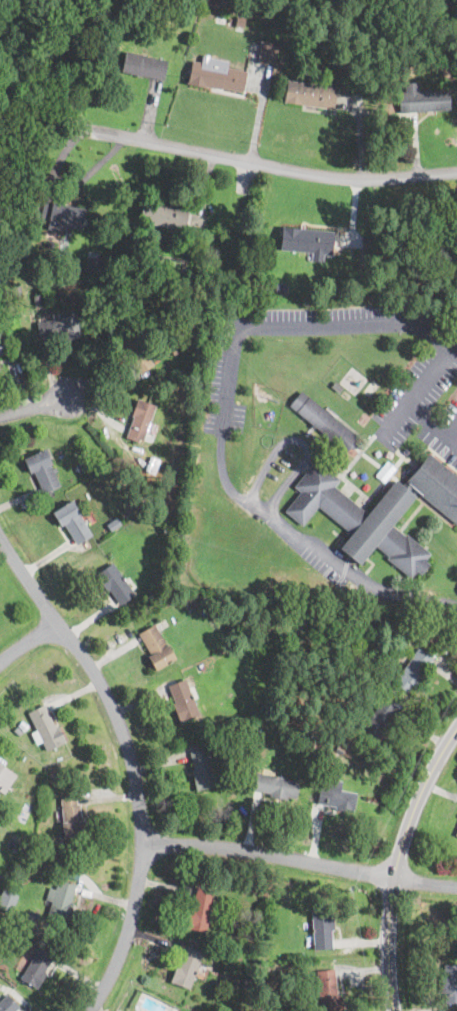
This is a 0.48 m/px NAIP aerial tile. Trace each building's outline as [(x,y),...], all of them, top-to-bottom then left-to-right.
[(246,18),(244,28),(236,26),(238,16),(246,18)] [(278,44),(275,65),(258,63),(260,42),(278,44)] [(337,47),(336,54),(328,52),(330,45),(337,47)] [(164,80),(163,80),(120,71),(124,51),(168,60),(164,80)] [(246,71),(242,90),(242,91),(221,87),(221,88),(187,82),(192,60),(246,71)] [(333,104),(332,111),(282,103),(286,79),(335,87),(333,104)] [(449,110),(449,88),(417,89),(417,81),(404,81),(404,91),(397,91),(398,111),(449,110)] [(383,96),(382,103),(373,102),(374,95),(383,96)] [(42,194),(38,207),(30,204),(34,192),(42,194)] [(84,208),(80,227),(80,228),(58,224),(57,229),(48,227),(47,235),(41,234),(43,226),(46,227),(47,222),(39,220),(43,199),(84,208)] [(183,229),(183,230),(138,221),(143,200),(187,209),(183,229)] [(333,253),(332,255),(324,254),(324,260),(312,259),(312,253),(280,250),(281,249),(283,227),(334,232),(333,253)] [(14,239),(13,246),(3,244),(3,238),(14,239)] [(55,245),(52,249),(47,249),(45,245),(48,241),(52,241),(55,245)] [(29,254),(26,262),(18,260),(21,251),(29,254)] [(107,263),(105,276),(85,272),(88,258),(99,260),(98,262),(107,263)] [(16,297),(15,297),(12,288),(20,286),(22,295),(16,297)] [(42,304),(35,305),(33,296),(41,294),(43,303),(42,304)] [(76,316),(79,337),(64,339),(63,336),(47,339),(46,336),(38,337),(35,322),(76,316)] [(145,352),(153,364),(140,373),(135,367),(133,368),(124,355),(121,357),(113,344),(131,331),(145,352)] [(179,353),(171,357),(168,350),(176,346),(179,353)] [(342,386),(337,390),(330,384),(334,380),(342,386)] [(334,418),(338,421),(359,438),(354,444),(357,446),(353,450),(351,448),(346,454),(325,437),(325,436),(290,406),(302,391),(334,418)] [(146,433),(143,440),(138,439),(137,441),(126,437),(133,417),(131,416),(136,399),(155,405),(146,433)] [(43,449),(60,485),(42,493),(33,471),(30,472),(24,458),(43,449)] [(427,452),(404,481),(456,524),(456,475),(427,452)] [(354,502),(363,510),(368,514),(395,480),(414,494),(391,524),(405,536),(407,533),(430,552),(425,559),(429,563),(421,574),(416,570),(410,577),(387,559),(389,557),(376,546),(360,565),(340,549),(352,534),(319,507),(303,526),(285,511),(301,492),(294,487),(320,455),(336,467),(331,473),(340,480),(335,487),(354,502)] [(88,468),(78,473),(75,465),(85,461),(88,468)] [(80,514),(87,525),(92,535),(76,545),(63,524),(60,526),(52,512),(71,500),(80,514)] [(121,523),(110,531),(106,524),(117,517),(121,523)] [(155,559),(149,562),(146,556),(152,553),(155,559)] [(125,580),(133,590),(135,594),(120,605),(109,590),(107,591),(96,575),(113,562),(125,580)] [(195,604),(193,611),(186,609),(187,603),(195,604)] [(174,658),(156,669),(148,656),(151,654),(138,634),(153,624),(154,624),(155,625),(175,657),(174,658)] [(418,647),(426,652),(416,665),(421,669),(405,691),(393,683),(418,647)] [(206,669),(197,672),(195,666),(203,663),(206,669)] [(198,715),(180,723),(172,704),(175,703),(168,686),(185,678),(200,714),(198,715)] [(384,729),(374,745),(358,735),(382,698),(397,708),(384,729)] [(55,726),(56,727),(58,726),(66,742),(47,751),(43,742),(37,745),(31,733),(37,731),(28,713),(45,705),(55,726)] [(357,722),(350,733),(344,728),(351,718),(357,722)] [(28,725),(19,736),(13,730),(21,720),(28,725)] [(241,738),(232,741),(230,732),(238,729),(241,738)] [(313,732),(311,739),(300,737),(302,729),(313,732)] [(217,785),(196,791),(190,770),(194,769),(189,752),(207,748),(208,747),(217,785)] [(4,794),(0,792),(0,764),(17,775),(4,794)] [(60,783),(50,784),(49,773),(59,772),(60,783)] [(299,780),(296,798),(286,796),(285,799),(269,796),(270,793),(254,790),(257,772),(299,780)] [(355,795),(352,812),(335,809),(336,806),(317,802),(321,777),(341,780),(340,790),(356,793),(355,795)] [(76,796),(77,803),(79,803),(80,820),(84,820),(86,836),(63,838),(60,798),(76,796)] [(34,805),(31,814),(28,812),(27,815),(29,816),(26,824),(18,821),(21,812),(22,813),(23,810),(22,809),(25,801),(34,805)] [(49,802),(48,810),(41,809),(42,801),(49,802)] [(24,842),(21,847),(16,844),(19,839),(24,842)] [(78,878),(65,875),(68,867),(81,871),(78,878)] [(75,885),(70,901),(73,902),(67,922),(47,916),(52,901),(46,899),(49,887),(55,889),(58,879),(75,885)] [(212,899),(208,918),(206,932),(186,928),(190,907),(193,908),(196,887),(213,890),(212,899)] [(5,909),(0,906),(0,892),(11,896),(5,909)] [(315,950),(314,950),(311,910),(332,908),(334,930),(330,930),(332,948),(315,950)] [(41,913),(38,923),(27,919),(30,910),(41,913)] [(236,939),(235,945),(226,944),(227,937),(236,939)] [(45,975),(37,989),(19,978),(38,946),(53,955),(44,971),(46,973),(45,975)] [(201,962),(206,965),(203,973),(198,971),(190,990),(170,982),(178,963),(180,964),(187,947),(204,953),(201,962)] [(443,963),(443,1002),(456,1002),(456,963),(443,963)] [(340,993),(342,1010),(320,1010),(315,971),(334,968),(335,978),(337,994),(340,993)] [(254,976),(252,989),(243,987),(245,974),(254,976)] [(19,1006),(14,1010),(0,1010),(0,999),(6,993),(19,1006)]
